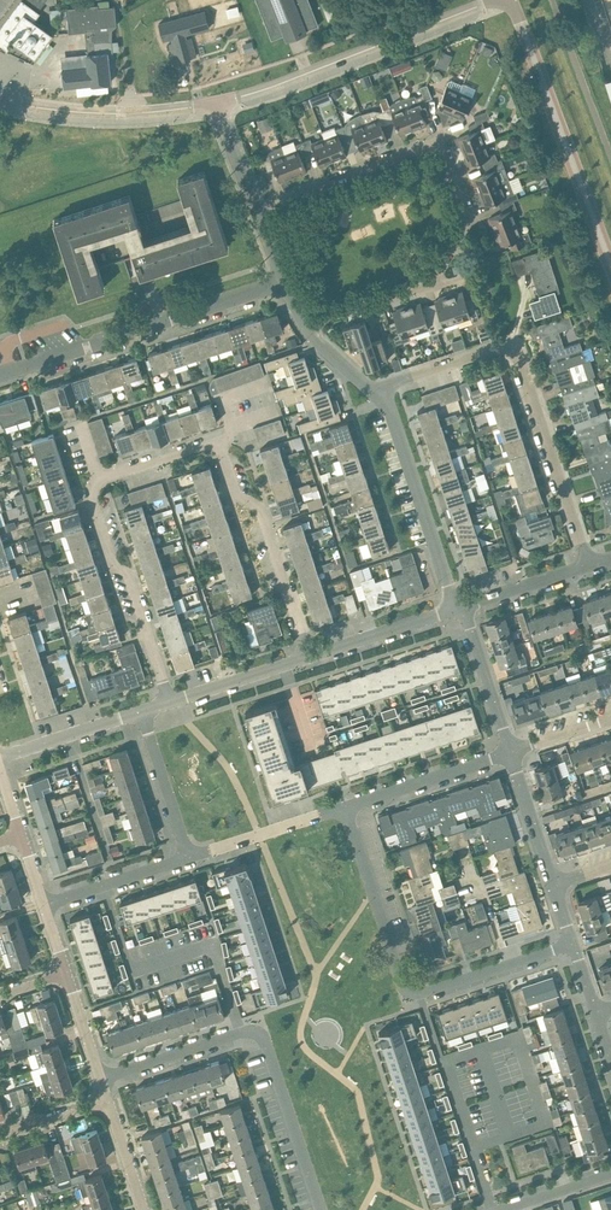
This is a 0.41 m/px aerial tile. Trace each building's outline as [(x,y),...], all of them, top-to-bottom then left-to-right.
[(1,29),(10,35),(8,39),(12,42),(15,39),(35,54),(50,34),(30,19),(45,0),(22,0),(1,29)] [(272,39),(285,33),(287,39),(306,32),(305,30),(319,24),(309,0),(257,0),(272,39)] [(86,6),(67,7),(69,32),(86,30),(88,54),(87,54),(87,58),(62,61),(65,87),(110,82),(107,52),(112,51),(113,29),(117,24),(115,5),(99,7),(98,4),(86,5),(86,6)] [(175,61),(196,56),(191,37),(186,38),(185,34),(210,27),(205,10),(159,23),(164,40),(171,38),(172,42),(170,43),(175,61)] [(481,54),(491,54),(491,44),(482,44),(481,54)] [(441,50),(435,65),(444,68),(450,54),(441,50)] [(398,64),(391,67),(394,75),(401,72),(398,64)] [(450,113),(460,91),(463,84),(452,80),(449,80),(437,108),(444,112),(445,110),(450,113)] [(432,97),(428,86),(427,84),(420,86),(423,94),(425,100),(426,100),(432,97)] [(328,91),(322,93),(325,100),(331,98),(328,91)] [(463,120),(468,109),(473,97),(460,91),(450,113),(456,115),(455,116),(463,120)] [(429,108),(426,100),(425,100),(423,94),(416,97),(415,95),(408,96),(402,98),(405,106),(414,129),(419,126),(420,128),(427,124),(422,110),(429,108)] [(408,131),(414,129),(405,106),(402,98),(397,100),(389,105),(390,107),(383,110),(388,123),(395,121),(401,135),(409,132),(408,131)] [(383,110),(380,111),(380,110),(373,110),(362,113),(361,113),(365,122),(373,144),(379,142),(380,143),(387,140),(382,126),(388,123),(383,110)] [(482,120),(490,117),(487,110),(474,115),(477,122),(482,120)] [(368,147),(373,144),(365,122),(361,113),(349,119),(345,123),(346,124),(343,126),(348,139),(355,136),(361,151),(368,148),(368,147)] [(488,127),(485,128),(482,120),(477,122),(469,125),(472,132),(457,138),(460,145),(461,145),(464,151),(486,142),(495,138),(491,128),(488,127)] [(341,142),(348,139),(343,126),(336,128),(335,126),(322,131),(325,138),(333,160),(339,158),(339,159),(347,156),(341,142)] [(328,162),(333,160),(325,138),(312,143),(310,138),(303,141),(308,155),(315,152),(320,166),(328,163),(328,162)] [(301,157),(308,155),(303,141),(295,144),(294,140),(281,145),(293,176),(299,173),(299,175),(307,172),(301,157)] [(498,160),(495,153),(491,154),(486,142),(464,151),(466,156),(465,157),(468,164),(482,159),(485,165),(498,160)] [(293,176),(281,145),(275,148),(269,153),(269,154),(263,157),(268,170),(275,168),(280,182),(288,179),(288,178),(293,176)] [(505,166),(501,168),(498,160),(485,165),(487,172),(473,178),(476,186),(477,185),(479,191),(510,179),(505,166)] [(204,171),(178,179),(185,199),(190,198),(198,223),(205,221),(206,226),(133,250),(140,272),(152,268),(153,271),(228,246),(204,171)] [(514,200),(519,198),(516,191),(515,191),(510,179),(479,191),(481,196),(480,197),(483,204),(498,199),(500,206),(514,200)] [(130,195),(54,219),(79,294),(104,286),(98,267),(98,266),(90,268),(81,242),(74,245),(73,240),(138,219),(130,195)] [(512,210),(517,208),(514,200),(500,206),(503,212),(489,218),(492,226),(493,225),(495,231),(517,222),(512,210)] [(517,222),(495,231),(497,236),(496,237),(499,245),(513,239),(516,246),(531,240),(529,232),(522,235),(517,222)] [(558,290),(547,258),(545,250),(522,257),(511,261),(515,276),(529,271),(529,270),(535,268),(537,275),(534,276),(542,298),(532,301),(536,315),(547,311),(558,307),(554,294),(555,294),(555,292),(558,290)] [(459,264),(453,266),(455,272),(461,270),(459,264)] [(490,279),(479,281),(482,292),(493,289),(490,279)] [(459,327),(473,322),(472,321),(479,318),(473,301),(466,303),(462,291),(458,292),(457,291),(448,294),(457,319),(459,327)] [(444,324),(457,319),(448,294),(439,297),(440,298),(435,300),(439,312),(432,314),(438,332),(445,330),(444,324)] [(438,332),(432,314),(425,317),(420,302),(416,304),(415,302),(406,305),(415,331),(428,326),(431,334),(438,332)] [(408,333),(415,331),(406,305),(397,308),(398,310),(393,311),(397,323),(390,326),(396,344),(410,339),(408,333)] [(273,342),(266,344),(269,352),(275,350),(274,344),(278,343),(274,332),(283,329),(278,311),(261,317),(267,335),(270,333),(273,342)] [(526,329),(528,328),(532,335),(543,332),(544,335),(542,335),(547,353),(548,353),(550,359),(582,348),(580,341),(564,346),(559,330),(574,325),(570,314),(526,328),(526,329)] [(264,336),(266,344),(273,342),(270,333),(267,335),(261,317),(245,322),(251,340),(264,336)] [(372,341),(372,340),(365,319),(353,323),(353,324),(343,327),(351,348),(360,345),(372,341)] [(238,344),(243,360),(248,359),(242,342),(251,340),(245,322),(229,327),(235,345),(238,344)] [(238,344),(235,345),(229,327),(213,332),(219,350),(231,346),(234,354),(241,352),(238,344)] [(203,355),(206,354),(219,350),(213,332),(197,338),(203,355)] [(367,366),(379,362),(388,359),(381,337),(372,340),(372,341),(360,345),(367,366)] [(197,338),(181,343),(186,361),(199,356),(202,365),(208,363),(206,354),(203,355),(197,338)] [(181,343),(165,348),(170,366),(174,365),(186,361),(181,343)] [(165,348),(148,353),(154,371),(167,367),(170,375),(176,373),(174,365),(170,366),(165,348)] [(573,369),(572,365),(586,361),(582,348),(550,359),(552,367),(553,366),(560,387),(561,387),(563,393),(595,382),(593,376),(577,381),(576,377),(577,376),(578,374),(578,373),(578,371),(577,370),(575,368),(573,369)] [(297,350),(264,361),(267,370),(277,366),(277,365),(299,357),(297,350)] [(237,363),(243,360),(241,352),(234,354),(237,363)] [(299,357),(277,365),(277,366),(281,376),(287,375),(309,367),(308,367),(305,355),(299,357)] [(143,375),(141,369),(137,357),(121,362),(126,380),(129,379),(143,375)] [(259,377),(265,375),(260,361),(253,363),(259,377)] [(132,387),(129,379),(126,380),(121,362),(104,368),(110,385),(112,391),(125,387),(126,389),(132,387)] [(208,363),(202,365),(205,373),(211,371),(208,363)] [(252,379),(259,377),(253,363),(247,365),(252,379)] [(245,382),(252,379),(247,365),(240,368),(245,382)] [(287,375),(285,375),(289,385),(289,387),(318,377),(314,365),(308,367),(309,367),(287,375)] [(112,391),(110,385),(104,368),(88,373),(94,390),(97,390),(99,395),(112,391)] [(239,384),(245,382),(240,368),(234,370),(239,384)] [(232,387),(239,384),(234,370),(227,373),(232,387)] [(488,392),(506,386),(500,370),(483,376),(487,389),(488,392)] [(91,391),(94,400),(100,398),(97,390),(94,390),(88,373),(72,378),(78,396),(91,391)] [(176,373),(170,375),(174,387),(180,384),(176,373)] [(226,389),(232,387),(227,373),(220,375),(226,389)] [(219,391),(226,389),(220,375),(214,377),(219,391)] [(212,394),(219,391),(214,377),(210,386),(212,394)] [(289,385),(275,390),(278,398),(320,384),(318,377),(289,387),(289,385)] [(62,401),(65,400),(78,396),(72,378),(56,383),(62,401)] [(468,381),(460,383),(466,400),(472,398),(473,401),(481,398),(479,392),(473,394),(468,381)] [(598,413),(592,397),(599,394),(595,382),(563,393),(565,401),(566,401),(573,422),(574,422),(576,428),(608,417),(606,410),(598,413)] [(68,408),(67,408),(65,400),(62,401),(56,383),(40,389),(46,406),(59,402),(62,410),(68,408)] [(320,384),(278,398),(278,399),(278,398),(280,405),(280,406),(281,406),(281,405),(286,404),(302,399),(302,397),(322,390),(320,384)] [(460,397),(459,395),(455,384),(449,386),(453,400),(460,397)] [(446,402),(453,400),(449,386),(442,388),(446,402)] [(487,389),(479,392),(481,398),(489,395),(494,408),(511,402),(506,386),(488,392),(487,389)] [(126,389),(128,398),(135,396),(132,387),(126,389)] [(440,404),(446,402),(442,388),(435,390),(440,404)] [(322,390),(302,397),(302,399),(306,410),(307,409),(332,400),(328,389),(322,390)] [(435,405),(440,404),(435,390),(428,392),(433,406),(435,405)] [(33,391),(11,398),(17,419),(32,415),(30,409),(38,406),(33,391)] [(196,400),(193,391),(187,393),(189,402),(196,400)] [(426,408),(433,406),(428,392),(422,395),(426,408)] [(0,401),(0,414),(1,418),(3,424),(17,419),(11,398),(0,401)] [(100,398),(94,400),(96,408),(102,406),(100,398)] [(332,400),(307,409),(311,419),(311,420),(339,411),(341,410),(337,398),(332,400)] [(217,421),(212,403),(198,408),(196,400),(189,402),(192,410),(195,409),(201,426),(217,421)] [(157,412),(164,410),(161,402),(155,404),(157,412)] [(512,404),(511,402),(494,408),(498,420),(499,424),(516,418),(512,404)] [(441,422),(440,418),(435,405),(433,406),(426,408),(418,411),(423,428),(441,422)] [(69,421),(78,418),(74,406),(67,408),(68,408),(62,410),(64,418),(67,417),(69,421)] [(185,432),(201,426),(195,409),(192,410),(179,414),(185,432)] [(185,432),(179,414),(166,418),(164,410),(157,412),(158,414),(160,421),(163,419),(169,437),(185,432)] [(311,419),(298,423),(301,432),(341,418),(339,411),(311,420),(311,419)] [(125,423),(131,421),(128,413),(122,415),(125,423)] [(458,419),(457,416),(456,413),(448,416),(450,422),(458,419)] [(153,442),(169,437),(163,419),(160,421),(158,414),(145,418),(147,425),(153,442)] [(463,414),(457,416),(458,419),(462,433),(469,430),(463,414)] [(442,425),(450,422),(448,416),(440,418),(441,422),(423,428),(428,443),(446,437),(442,425)] [(90,428),(104,423),(102,417),(88,421),(90,428)] [(576,428),(578,436),(580,435),(587,457),(589,463),(610,456),(610,441),(610,437),(608,438),(606,431),(608,431),(608,430),(610,429),(610,426),(608,417),(576,428)] [(274,420),(279,435),(285,432),(281,418),(274,420)] [(522,435),(517,421),(516,418),(499,424),(498,420),(489,423),(492,430),(500,427),(505,441),(522,435)] [(272,437),(279,435),(274,420),(267,423),(272,437)] [(335,442),(353,436),(347,420),(330,426),(333,435),(309,442),(312,450),(319,448),(320,451),(328,448),(326,442),(334,439),(335,442)] [(153,442),(147,425),(134,429),(131,421),(125,423),(128,431),(131,430),(137,448),(153,442)] [(92,435),(107,430),(104,423),(90,428),(92,435)] [(265,439),(272,437),(267,423),(260,425),(265,439)] [(484,432),(492,430),(489,423),(481,426),(484,432)] [(258,441),(265,439),(260,425),(254,427),(258,441)] [(95,441),(109,437),(107,430),(92,435),(95,441)] [(121,453),(137,448),(131,430),(128,431),(115,436),(121,453)] [(54,433),(32,440),(37,454),(58,447),(54,433)] [(509,456),(527,450),(522,435),(505,441),(501,442),(504,450),(507,449),(508,453),(509,456)] [(358,453),(358,452),(353,436),(335,442),(334,439),(326,442),(328,448),(336,445),(341,458),(358,453)] [(97,448),(111,444),(109,437),(95,441),(97,448)] [(450,450),(446,437),(428,443),(434,460),(451,454),(450,450)] [(23,438),(13,441),(15,446),(25,443),(23,438)] [(283,459),(282,456),(278,443),(260,449),(266,465),(283,459)] [(474,446),(473,443),(466,445),(458,447),(460,454),(469,451),(468,448),(474,446)] [(99,455),(113,450),(111,444),(97,448),(99,455)] [(58,447),(37,454),(41,468),(63,461),(58,447)] [(452,457),(460,454),(458,447),(450,450),(451,454),(434,460),(439,475),(456,469),(452,457)] [(18,450),(13,451),(16,461),(21,459),(18,450)] [(299,450),(291,453),(293,459),(301,457),(299,450)] [(515,472),(532,467),(527,450),(509,456),(508,453),(504,454),(500,455),(502,462),(510,460),(515,472)] [(284,462),(293,459),(291,453),(282,456),(283,459),(266,465),(271,481),(289,475),(284,462)] [(363,469),(363,468),(358,453),(341,458),(345,471),(346,475),(363,469)] [(500,455),(492,458),(493,461),(494,465),(502,462),(500,455)] [(589,463),(591,470),(593,470),(600,491),(602,497),(610,494),(610,456),(589,463)] [(63,461),(41,468),(46,482),(67,475),(63,461)] [(26,473),(23,463),(17,465),(21,475),(26,473)] [(215,482),(215,481),(210,465),(192,471),(196,484),(188,487),(190,493),(199,491),(197,487),(215,482)] [(520,489),(537,483),(532,467),(515,472),(510,474),(514,487),(519,485),(520,489)] [(351,491),(369,485),(363,469),(346,475),(345,471),(337,474),(339,480),(347,478),(351,491)] [(460,482),(456,470),(456,469),(439,475),(444,492),(462,486),(460,482)] [(12,483),(17,482),(18,481),(15,471),(9,473),(12,483)] [(327,472),(321,474),(323,481),(330,480),(331,483),(339,480),(337,474),(329,477),(327,472)] [(29,483),(26,473),(21,475),(24,484),(29,483)] [(67,475),(46,482),(50,495),(71,489),(67,475)] [(294,491),(293,488),(289,475),(271,481),(277,497),(294,491)] [(479,483),(478,480),(477,477),(469,479),(471,486),(479,483)] [(463,489),(471,486),(469,479),(460,482),(462,486),(444,492),(449,507),(467,501),(463,489)] [(167,495),(166,493),(162,481),(155,483),(160,497),(167,495)] [(220,497),(215,482),(197,487),(199,491),(203,503),(220,497)] [(312,489),(311,486),(310,482),(301,485),(304,492),(312,489)] [(153,500),(160,497),(155,483),(148,486),(153,500)] [(514,487),(511,488),(513,495),(515,494),(521,513),(545,506),(537,483),(520,489),(519,485),(514,487)] [(295,494),(304,492),(301,485),(293,488),(294,491),(277,497),(282,513),(300,507),(295,494)] [(357,507),(374,501),(369,485),(351,491),(354,498),(334,505),(336,513),(341,512),(342,515),(350,512),(348,506),(356,504),(357,507)] [(146,502),(153,500),(148,486),(142,488),(146,502)] [(182,496),(190,493),(188,487),(180,490),(181,493),(182,496)] [(142,503),(146,502),(142,488),(135,490),(140,504),(142,503)] [(502,488),(496,491),(497,496),(504,494),(505,497),(513,495),(511,488),(503,491),(502,488)] [(71,489),(50,495),(55,510),(76,503),(71,489)] [(133,506),(140,504),(135,490),(128,492),(133,506)] [(32,491),(26,493),(29,502),(35,500),(32,491)] [(18,505),(25,503),(22,492),(14,495),(17,504),(18,504),(18,505)] [(504,494),(497,496),(501,506),(507,504),(504,494)] [(602,497),(605,505),(606,523),(610,523),(610,494),(602,497)] [(307,500),(310,510),(324,505),(321,496),(307,500)] [(226,514),(226,513),(220,497),(203,503),(207,516),(199,519),(201,526),(209,523),(208,520),(226,514)] [(38,510),(35,500),(29,502),(33,512),(38,510)] [(379,517),(374,501),(357,507),(356,504),(348,506),(350,512),(358,510),(362,523),(379,517)] [(471,514),(467,502),(467,501),(449,507),(455,524),(472,518),(471,514)] [(133,506),(124,508),(129,524),(147,518),(148,521),(154,519),(156,519),(155,513),(146,516),(142,503),(140,504),(133,506)] [(66,530),(83,525),(78,509),(60,515),(65,527),(66,530)] [(482,518),(490,516),(487,509),(479,511),(482,518)] [(163,510),(155,513),(156,519),(165,516),(163,510)] [(473,521),(482,518),(479,511),(471,514),(472,518),(455,524),(460,540),(477,534),(473,521)] [(214,535),(231,530),(226,514),(208,520),(209,523),(214,535)] [(525,515),(516,518),(520,528),(518,529),(517,530),(518,534),(520,534),(521,534),(525,546),(528,547),(555,538),(551,527),(554,526),(550,514),(527,522),(525,515)] [(367,539),(385,533),(379,517),(362,523),(366,535),(367,539)] [(53,531),(49,518),(35,523),(41,539),(50,536),(50,539),(59,536),(56,530),(53,531)] [(159,532),(154,519),(148,521),(147,518),(129,524),(135,540),(159,532)] [(193,528),(201,526),(199,519),(183,524),(185,527),(192,525),(193,528)] [(7,523),(9,530),(17,527),(15,520),(7,523)] [(306,534),(305,532),(301,521),(284,526),(289,543),(307,537),(306,534)] [(9,530),(7,523),(0,525),(0,547),(5,545),(1,532),(9,530)] [(71,547),(89,541),(83,525),(66,530),(65,527),(56,530),(59,536),(67,534),(71,547)] [(501,527),(494,529),(496,536),(503,534),(501,527)] [(323,532),(323,531),(322,528),(314,531),(316,537),(323,535),(325,535),(324,531),(323,532)] [(324,538),(334,535),(332,529),(324,531),(325,535),(323,535),(324,538)] [(219,551),(236,545),(231,530),(214,535),(218,548),(210,551),(212,557),(220,554),(219,551)] [(308,540),(316,537),(314,531),(306,534),(307,537),(289,543),(295,559),(312,553),(308,540)] [(159,532),(135,540),(140,556),(158,550),(159,555),(167,552),(165,545),(157,548),(153,535),(159,533),(159,532)] [(372,555),(379,552),(390,549),(385,533),(367,539),(366,535),(358,538),(360,544),(362,544),(366,557),(372,555)] [(482,547),(477,534),(460,540),(465,556),(483,550),(482,547)] [(350,541),(352,547),(360,544),(358,538),(350,541)] [(76,563),(94,557),(89,541),(71,547),(75,560),(67,562),(69,569),(77,566),(76,563)] [(498,541),(490,544),(492,550),(500,548),(498,541)] [(15,556),(11,543),(5,545),(0,547),(0,564),(10,561),(9,558),(15,556)] [(173,543),(165,545),(167,552),(176,549),(173,543)] [(484,553),(492,550),(490,544),(482,547),(483,550),(465,556),(471,572),(488,566),(484,553)] [(242,562),(236,546),(236,545),(219,551),(220,554),(224,567),(242,562)] [(344,552),(349,566),(357,564),(352,549),(344,552)] [(163,567),(159,555),(158,550),(140,556),(145,573),(163,567)] [(203,560),(212,557),(210,551),(201,554),(203,560)] [(390,576),(397,599),(398,599),(397,597),(406,594),(407,596),(425,590),(412,551),(399,555),(403,567),(404,572),(390,576)] [(17,555),(19,562),(28,559),(27,556),(26,552),(17,555)] [(318,569),(316,566),(312,553),(295,559),(300,575),(318,569)] [(19,562),(17,555),(15,556),(9,558),(10,561),(0,564),(0,583),(15,578),(11,564),(19,562)] [(99,573),(94,557),(76,563),(77,566),(81,578),(99,573)] [(335,567),(333,560),(325,563),(327,569),(335,567)] [(61,572),(69,569),(67,562),(59,565),(61,572)] [(247,578),(242,562),(224,567),(228,580),(220,583),(222,590),(231,587),(230,584),(247,578)] [(318,569),(300,575),(305,590),(322,584),(319,572),(327,569),(325,563),(316,566),(318,569)] [(163,567),(145,573),(150,588),(168,582),(169,585),(177,583),(176,578),(167,580),(163,567)] [(374,576),(366,579),(362,567),(350,571),(355,585),(362,583),(370,608),(388,602),(388,600),(396,597),(397,599),(390,576),(376,581),(374,576)] [(34,579),(48,574),(46,568),(32,572),(34,579)] [(105,589),(99,573),(81,578),(86,592),(78,594),(80,601),(88,598),(87,595),(105,589)] [(37,586),(50,581),(48,574),(34,579),(37,586)] [(184,575),(176,578),(177,583),(186,580),(184,575)] [(253,594),(247,578),(230,584),(231,587),(235,600),(253,594)] [(39,592),(53,588),(50,581),(37,586),(39,592)] [(168,582),(150,588),(155,603),(173,597),(169,585),(168,582)] [(220,583),(212,586),(214,592),(222,590),(220,583)] [(322,584),(305,590),(311,607),(328,601),(327,598),(322,584)] [(41,599),(55,594),(53,588),(39,592),(41,599)] [(92,611),(110,605),(105,589),(87,595),(88,598),(92,611)] [(353,593),(345,595),(344,592),(335,595),(338,601),(345,599),(346,599),(345,596),(353,593)] [(610,612),(610,592),(599,596),(605,614),(610,612)] [(358,609),(353,593),(345,596),(346,599),(345,599),(349,612),(358,609)] [(43,606),(53,602),(57,601),(55,594),(41,599),(43,606)] [(72,604),(80,601),(78,594),(70,597),(72,604)] [(329,604),(338,601),(335,595),(327,598),(328,601),(311,607),(316,623),(333,617),(329,604)] [(586,605),(580,607),(585,624),(586,627),(590,626),(588,619),(590,618),(590,619),(605,614),(599,596),(584,601),(586,605)] [(178,612),(174,599),(173,597),(155,603),(161,620),(179,615),(180,618),(188,615),(186,609),(178,612)] [(272,600),(247,609),(254,631),(247,633),(251,647),(274,640),(272,636),(283,632),(282,631),(279,632),(274,617),(277,617),(272,600)] [(49,625),(48,622),(59,619),(53,602),(43,606),(47,619),(39,621),(41,627),(49,625)] [(91,612),(86,613),(90,626),(88,626),(90,633),(99,630),(98,627),(115,621),(110,605),(92,611),(91,612)] [(571,605),(557,610),(563,628),(577,623),(577,622),(584,620),(585,624),(580,607),(572,609),(571,605)] [(188,615),(197,613),(194,606),(186,609),(188,615)] [(557,610),(543,614),(549,632),(550,632),(551,636),(556,634),(555,630),(563,628),(557,610)] [(32,627),(31,624),(26,611),(9,617),(14,633),(32,627)] [(527,625),(526,622),(523,611),(515,613),(518,620),(519,620),(521,626),(527,625)] [(211,617),(222,651),(230,649),(220,614),(211,617)] [(535,637),(549,632),(543,614),(529,619),(535,637)] [(184,631),(180,618),(179,615),(161,620),(167,637),(184,631)] [(509,630),(508,628),(505,617),(487,622),(491,636),(509,630)] [(33,630),(41,627),(39,621),(31,624),(32,627),(14,633),(19,649),(37,643),(33,630)] [(96,651),(111,646),(109,641),(121,638),(115,621),(98,627),(99,630),(90,633),(88,626),(80,629),(81,632),(82,636),(87,634),(89,639),(100,635),(103,643),(95,646),(96,651)] [(525,637),(530,635),(527,625),(521,626),(525,637)] [(81,632),(80,629),(79,626),(69,630),(71,636),(81,632)] [(514,645),(509,631),(509,630),(491,636),(496,650),(514,645)] [(189,644),(184,631),(167,637),(172,653),(190,647),(191,650),(199,648),(197,641),(189,644)] [(207,645),(206,642),(205,639),(197,641),(199,648),(207,645)] [(146,677),(143,669),(134,642),(117,647),(124,667),(113,671),(119,690),(120,690),(119,689),(131,685),(131,686),(140,683),(139,680),(146,677)] [(555,651),(565,648),(563,642),(554,646),(555,651)] [(41,656),(37,643),(19,649),(24,665),(42,659),(41,656)] [(436,649),(445,676),(461,671),(452,644),(442,647),(442,648),(437,650),(437,649),(436,649)] [(213,658),(220,656),(216,645),(209,647),(213,658)] [(523,651),(516,653),(514,645),(496,650),(501,664),(505,663),(507,670),(527,663),(523,651)] [(546,655),(555,651),(554,646),(544,649),(546,655)] [(602,649),(604,654),(610,652),(610,646),(602,649)] [(195,664),(191,650),(190,647),(172,653),(177,669),(195,664)] [(421,654),(430,681),(445,676),(436,649),(426,652),(427,653),(422,655),(422,654),(421,654)] [(595,658),(604,654),(602,649),(593,652),(595,658)] [(60,657),(59,654),(58,651),(49,653),(51,660),(60,657)] [(43,662),(51,660),(49,653),(41,656),(42,659),(24,665),(29,681),(47,675),(43,662)] [(406,659),(415,686),(430,681),(421,654),(411,657),(411,658),(407,660),(406,659)] [(586,660),(585,655),(584,654),(575,658),(577,663),(586,660)] [(567,667),(577,663),(575,658),(565,661),(567,667)] [(391,664),(400,691),(415,686),(406,659),(396,662),(396,663),(392,665),(391,664)] [(376,669),(385,696),(400,691),(391,664),(381,667),(381,668),(376,670),(376,669)] [(549,672),(559,669),(557,664),(548,667),(549,672)] [(540,676),(549,672),(548,667),(538,670),(540,676)] [(360,674),(369,701),(385,696),(376,669),(366,672),(366,673),(361,675),(361,674),(360,674)] [(610,688),(610,675),(609,669),(596,674),(601,692),(610,688)] [(89,679),(87,674),(81,677),(88,700),(107,694),(107,693),(119,689),(119,690),(113,671),(89,679)] [(531,678),(530,673),(529,672),(520,675),(522,681),(531,678)] [(345,679),(354,706),(369,701),(360,674),(351,677),(351,678),(346,680),(346,679),(345,679)] [(588,696),(601,692),(596,674),(582,678),(588,696)] [(52,688),(47,676),(47,675),(29,681),(35,698),(53,692),(52,688)] [(512,684),(522,681),(520,675),(510,679),(512,684)] [(574,701),(588,696),(582,678),(568,683),(574,701)] [(330,684),(339,711),(354,706),(345,679),(336,682),(336,683),(331,685),(331,683),(330,684)] [(70,689),(69,686),(68,683),(60,685),(62,692),(70,689)] [(560,705),(574,701),(568,683),(554,687),(560,705)] [(315,689),(324,716),(339,711),(330,684),(321,687),(321,688),(316,689),(315,689)] [(53,692),(35,698),(40,714),(58,708),(54,695),(62,692),(60,685),(52,688),(53,692)] [(533,714),(546,710),(541,692),(539,687),(533,689),(534,694),(527,696),(533,714)] [(546,710),(560,705),(554,687),(541,692),(546,710)] [(519,719),(533,714),(527,696),(513,701),(519,719)] [(271,703),(246,712),(249,722),(247,722),(249,729),(251,729),(254,738),(252,739),(254,746),(257,745),(260,755),(258,756),(260,763),(262,762),(263,763),(266,762),(269,772),(266,773),(266,774),(274,799),(284,795),(285,797),(300,793),(299,790),(343,776),(335,751),(296,764),(278,710),(276,702),(271,703)] [(471,704),(456,709),(464,735),(465,735),(470,734),(470,735),(480,731),(471,704)] [(456,709),(441,714),(449,740),(450,740),(454,739),(455,740),(465,736),(465,735),(464,735),(456,709)] [(441,714),(426,719),(434,745),(435,745),(439,744),(440,744),(450,741),(450,740),(449,740),(441,714)] [(426,719),(410,724),(419,750),(424,748),(425,749),(435,746),(435,745),(434,745),(426,719)] [(410,724),(395,729),(404,755),(409,753),(409,754),(420,751),(419,750),(410,724)] [(395,729),(380,734),(389,760),(394,758),(394,759),(405,756),(404,755),(395,729)] [(380,734),(365,739),(373,765),(374,765),(379,763),(379,764),(389,761),(389,760),(380,734)] [(600,741),(606,759),(607,764),(610,763),(610,738),(600,741)] [(365,739),(350,744),(358,770),(359,770),(364,768),(364,769),(374,766),(374,765),(373,765),(365,739)] [(598,761),(606,759),(600,741),(586,746),(592,763),(597,779),(603,777),(598,761)] [(350,744),(334,749),(335,751),(343,776),(344,776),(344,775),(349,773),(349,774),(359,771),(359,770),(358,770),(350,744)] [(578,768),(592,763),(586,746),(572,750),(578,768)] [(127,749),(110,754),(115,768),(132,763),(127,749)] [(568,751),(562,753),(564,760),(565,764),(566,764),(572,762),(569,751),(568,751)] [(558,762),(535,769),(540,783),(557,777),(563,776),(558,762)] [(572,762),(566,764),(569,773),(575,772),(572,762)] [(132,763),(115,768),(117,776),(113,777),(115,784),(119,783),(137,777),(132,763)] [(50,781),(70,774),(68,765),(53,770),(54,773),(26,782),(31,796),(44,792),(42,785),(51,783),(50,781)] [(93,775),(91,768),(85,770),(87,777),(93,775)] [(92,792),(98,790),(106,787),(101,773),(93,775),(87,777),(92,792)] [(483,782),(482,782),(494,815),(502,812),(500,807),(497,808),(494,799),(506,795),(500,774),(489,778),(490,780),(487,781),(487,780),(486,781),(484,782),(483,782)] [(137,777),(119,783),(124,797),(141,792),(137,777)] [(550,803),(562,799),(564,799),(561,791),(562,791),(557,777),(540,783),(544,797),(548,796),(550,803)] [(469,785),(459,788),(466,808),(477,805),(480,814),(482,813),(484,818),(490,816),(494,815),(482,782),(481,783),(479,783),(479,784),(477,784),(476,784),(476,785),(474,785),(472,785),(473,786),(470,787),(469,785)] [(440,796),(439,796),(451,829),(458,827),(456,822),(457,821),(454,812),(466,808),(459,788),(449,791),(450,794),(447,795),(447,794),(446,794),(444,795),(443,795),(441,796),(440,796)] [(97,806),(102,804),(98,790),(92,792),(97,806)] [(36,811),(78,797),(76,791),(56,798),(56,796),(46,799),(44,792),(31,796),(36,811)] [(141,792),(124,797),(129,811),(129,812),(146,806),(141,792)] [(429,798),(419,801),(426,822),(425,822),(426,825),(438,821),(443,835),(452,832),(451,829),(439,796),(439,797),(437,797),(436,797),(436,798),(434,798),(433,798),(432,798),(432,799),(430,800),(429,798)] [(593,805),(602,802),(600,796),(591,800),(593,805)] [(66,809),(80,804),(78,797),(36,811),(40,826),(54,821),(63,818),(60,810),(66,808),(66,809)] [(583,809),(593,805),(591,800),(581,803),(583,809)] [(400,809),(399,809),(410,842),(417,840),(416,835),(417,835),(414,825),(425,822),(426,822),(419,801),(409,804),(410,807),(407,808),(407,807),(406,807),(406,808),(403,808),(400,809)] [(99,815),(105,813),(102,804),(97,806),(99,815)] [(565,814),(575,811),(573,805),(563,808),(565,814)] [(146,806),(129,812),(134,826),(151,820),(146,806)] [(555,818),(565,814),(563,808),(553,812),(555,818)] [(389,811),(378,814),(385,835),(397,831),(402,845),(410,842),(399,809),(399,810),(396,811),(396,810),(396,811),(393,812),(393,811),(392,812),(389,813),(389,811)] [(510,844),(516,843),(507,815),(486,822),(494,850),(495,849),(510,844)] [(610,835),(610,816),(598,820),(603,838),(610,835)] [(45,840),(87,827),(84,819),(56,828),(54,821),(40,826),(45,840)] [(151,820),(134,826),(138,840),(155,835),(151,820)] [(590,842),(603,838),(598,820),(584,825),(590,842)] [(106,835),(112,833),(109,824),(103,826),(106,835)] [(576,847),(590,842),(584,825),(570,829),(576,847)] [(62,851),(59,842),(89,833),(87,827),(45,840),(50,855),(62,851)] [(461,845),(469,842),(464,829),(457,831),(461,845)] [(562,852),(576,847),(570,829),(556,834),(555,831),(548,833),(553,847),(560,845),(562,852)] [(453,847),(461,845),(457,831),(449,834),(453,847)] [(85,836),(88,842),(96,839),(93,833),(85,836)] [(109,843),(114,841),(112,833),(106,835),(109,843)] [(414,876),(429,871),(433,870),(428,856),(431,855),(427,841),(400,850),(405,864),(409,863),(414,876)] [(485,883),(519,872),(510,844),(495,849),(500,863),(497,864),(499,869),(482,874),(485,883)] [(104,859),(101,850),(86,855),(89,864),(104,859)] [(73,855),(64,857),(62,851),(50,855),(55,869),(83,860),(81,854),(73,856),(73,855)] [(212,872),(217,887),(228,883),(250,876),(246,862),(231,867),(230,866),(212,872)] [(0,872),(0,889),(17,883),(12,868),(0,872)] [(519,872),(485,883),(490,897),(512,890),(516,903),(534,897),(525,870),(519,872)] [(418,905),(428,902),(432,900),(435,899),(431,885),(434,884),(429,871),(414,876),(409,878),(418,905)] [(254,888),(250,876),(228,883),(232,895),(254,888)] [(196,877),(183,881),(190,901),(202,897),(201,891),(198,885),(196,877)] [(183,881),(171,885),(177,905),(190,901),(183,881)] [(442,897),(457,892),(454,882),(438,887),(442,897)] [(3,904),(21,898),(17,883),(0,889),(0,899),(1,899),(3,904)] [(171,885),(158,889),(165,909),(177,905),(171,885)] [(258,899),(254,888),(232,895),(236,906),(258,899)] [(158,889),(146,894),(152,913),(165,909),(158,889)] [(445,907),(460,902),(457,892),(442,897),(445,907)] [(601,910),(605,909),(610,907),(610,900),(610,896),(610,892),(608,892),(609,894),(597,898),(596,896),(579,902),(583,916),(601,910)] [(146,894),(133,898),(140,917),(152,913),(146,894)] [(534,897),(516,903),(521,917),(499,924),(504,938),(543,925),(534,897)] [(133,898),(120,902),(125,917),(127,921),(140,917),(133,898)] [(262,911),(258,899),(236,906),(240,918),(262,911)] [(418,905),(411,907),(420,935),(442,928),(432,900),(428,902),(418,905)] [(479,918),(487,915),(482,901),(474,904),(479,918)] [(594,936),(606,932),(607,931),(605,924),(609,923),(610,921),(606,910),(605,909),(601,910),(583,916),(588,930),(592,929),(594,936)] [(265,922),(262,911),(240,918),(244,929),(265,922)] [(94,925),(90,912),(70,918),(74,931),(94,925)] [(22,930),(17,915),(0,921),(0,937),(22,930)] [(487,924),(473,929),(468,930),(465,920),(456,923),(460,936),(465,950),(492,942),(488,930),(487,924)] [(269,934),(265,922),(244,929),(247,941),(269,934)] [(490,923),(487,924),(488,930),(492,942),(495,941),(497,940),(491,923),(490,923)] [(98,937),(94,925),(74,931),(78,944),(98,937)] [(442,928),(420,935),(429,962),(447,956),(443,944),(446,943),(442,928)] [(27,944),(22,930),(0,937),(0,953),(27,944)] [(273,946),(269,934),(247,941),(251,953),(273,946)] [(457,953),(465,950),(460,936),(452,938),(457,953)] [(102,950),(98,937),(78,944),(82,956),(102,950)] [(600,951),(609,948),(607,942),(598,945),(600,951)] [(0,953),(9,950),(13,965),(31,959),(27,944),(0,953)] [(277,957),(273,946),(251,953),(255,964),(277,957)] [(82,956),(87,968),(106,962),(102,950),(82,956)] [(281,969),(277,957),(255,964),(259,976),(281,969)] [(110,974),(106,962),(87,968),(91,981),(110,974)] [(610,983),(610,964),(600,967),(606,985),(610,983)] [(284,980),(281,969),(259,976),(263,987),(284,980)] [(214,981),(213,978),(210,971),(196,975),(198,982),(205,980),(206,984),(214,981)] [(114,988),(110,974),(91,981),(95,994),(114,988)] [(191,985),(198,982),(196,975),(188,978),(191,985)] [(546,1012),(561,1008),(556,994),(558,993),(553,976),(523,986),(512,990),(515,1001),(517,1007),(519,1014),(528,1011),(525,1004),(541,999),(546,1012)] [(251,991),(255,1006),(274,1000),(274,999),(289,994),(284,980),(263,987),(251,991)] [(178,989),(176,982),(168,985),(171,992),(178,989)] [(163,994),(171,992),(168,985),(161,987),(163,994)] [(49,988),(42,990),(45,999),(52,996),(49,988)] [(143,1001),(151,998),(149,991),(141,994),(143,1001)] [(485,997),(484,997),(493,1023),(495,1029),(509,1024),(507,1019),(508,1018),(499,991),(489,995),(489,996),(485,997)] [(136,1003),(143,1001),(141,994),(133,996),(136,1003)] [(204,1000),(211,1020),(225,1015),(218,995),(204,1000)] [(469,1002),(477,1028),(493,1023),(484,997),(485,997),(484,996),(474,1000),(474,1001),(469,1002)] [(35,1021),(42,1019),(59,1013),(55,999),(30,1007),(35,1021)] [(114,1003),(116,1010),(123,1007),(121,1000),(114,1003)] [(197,1024),(211,1020),(204,1000),(191,1005),(197,1024)] [(454,1007),(462,1033),(477,1028),(469,1002),(469,1001),(459,1005),(459,1006),(454,1007)] [(118,1016),(116,1010),(114,1003),(100,1007),(102,1014),(106,1013),(108,1020),(118,1016)] [(183,1029),(197,1024),(191,1005),(177,1009),(183,1029)] [(439,1011),(437,1011),(446,1038),(448,1038),(451,1045),(463,1041),(461,1034),(462,1033),(454,1007),(454,1006),(443,1010),(444,1011),(439,1012),(439,1011)] [(567,1021),(563,1007),(561,1008),(546,1012),(543,1013),(548,1027),(567,1021)] [(170,1033),(183,1029),(177,1009),(163,1014),(170,1033)] [(15,1029),(8,1032),(1,1011),(0,1012),(0,1034),(1,1038),(9,1035),(13,1045),(20,1043),(15,1029)] [(47,1033),(53,1031),(64,1027),(59,1013),(42,1019),(47,1033)] [(156,1038),(170,1033),(163,1014),(149,1018),(156,1038)] [(136,1023),(128,1025),(126,1018),(119,1020),(122,1027),(128,1047),(142,1042),(136,1023)] [(142,1042),(156,1038),(149,1018),(136,1023),(142,1042)] [(394,1027),(379,1032),(383,1045),(405,1038),(417,1034),(412,1019),(393,1026),(394,1027)] [(552,1041),(572,1035),(567,1021),(548,1027),(541,1030),(545,1043),(552,1041)] [(526,1035),(533,1032),(530,1025),(523,1027),(526,1035)] [(20,1043),(26,1041),(22,1027),(15,1029),(20,1043)] [(114,1051),(128,1047),(122,1027),(108,1032),(114,1051)] [(528,1042),(535,1040),(533,1032),(526,1035),(528,1042)] [(542,1060),(557,1055),(576,1048),(572,1035),(552,1041),(555,1049),(552,1050),(551,1048),(539,1052),(542,1060)] [(405,1038),(383,1045),(387,1056),(409,1049),(405,1038)] [(15,1052),(29,1047),(26,1041),(20,1043),(13,1045),(15,1052)] [(64,1058),(59,1044),(35,1052),(40,1066),(47,1064),(64,1058)] [(29,1047),(15,1052),(17,1059),(31,1054),(29,1047)] [(561,1068),(581,1062),(576,1048),(557,1055),(561,1068)] [(409,1049),(387,1056),(391,1068),(413,1061),(409,1049)] [(535,1062),(542,1060),(539,1052),(532,1054),(535,1062)] [(43,1080),(69,1072),(64,1058),(47,1064),(49,1069),(40,1072),(43,1080)] [(212,1084),(225,1079),(226,1079),(219,1060),(205,1064),(212,1084)] [(539,1076),(546,1074),(542,1060),(535,1062),(539,1076)] [(413,1061),(391,1068),(395,1080),(417,1072),(413,1061)] [(585,1076),(581,1064),(581,1062),(561,1068),(566,1082),(585,1076)] [(198,1088),(212,1084),(205,1064),(192,1069),(198,1088)] [(184,1093),(198,1088),(192,1069),(178,1073),(184,1093)] [(73,1086),(69,1072),(43,1080),(48,1095),(73,1086)] [(417,1072),(395,1080),(399,1091),(420,1084),(417,1072)] [(178,1073),(164,1078),(170,1097),(184,1093),(178,1073)] [(570,1096),(590,1090),(585,1076),(566,1082),(570,1096)] [(164,1078),(150,1083),(156,1102),(170,1097),(164,1078)] [(542,1090),(549,1088),(546,1080),(540,1082),(542,1090)] [(150,1083),(136,1087),(143,1107),(156,1102),(150,1083)] [(420,1084),(399,1091),(403,1103),(424,1096),(420,1084)] [(29,1103),(25,1091),(23,1087),(16,1089),(20,1102),(21,1105),(29,1103)] [(553,1101),(551,1095),(549,1088),(542,1090),(545,1097),(546,1097),(548,1103),(553,1101)] [(13,1104),(20,1102),(16,1089),(9,1091),(13,1104)] [(575,1110),(594,1103),(590,1090),(570,1096),(575,1110)] [(226,1103),(224,1096),(217,1099),(219,1106),(226,1103)] [(424,1096),(403,1103),(406,1115),(428,1107),(424,1096)] [(211,1108),(219,1106),(217,1099),(209,1101),(211,1108)] [(579,1123),(599,1117),(594,1103),(575,1110),(579,1123)] [(225,1124),(245,1117),(240,1104),(220,1110),(225,1124)] [(199,1112),(196,1105),(189,1108),(191,1115),(199,1112)] [(428,1107),(406,1115),(410,1126),(432,1119),(428,1107)] [(553,1117),(560,1114),(557,1107),(550,1109),(553,1117)] [(184,1117),(191,1115),(189,1108),(181,1110),(184,1117)] [(171,1121),(169,1114),(161,1117),(163,1124),(171,1121)] [(555,1125),(562,1122),(560,1114),(553,1117),(555,1125)] [(161,1117),(154,1119),(156,1126),(163,1124),(161,1117)] [(229,1138),(249,1131),(245,1117),(225,1124),(229,1138)] [(584,1137),(603,1131),(599,1117),(579,1123),(574,1125),(578,1139),(579,1139),(584,1137)] [(432,1119),(410,1126),(414,1138),(436,1131),(432,1119)] [(180,1139),(194,1134),(189,1120),(182,1122),(184,1129),(177,1131),(180,1139)] [(197,1133),(204,1131),(202,1123),(195,1126),(197,1133)] [(97,1129),(72,1137),(77,1151),(102,1143),(97,1129)] [(166,1143),(161,1130),(161,1129),(142,1136),(146,1150),(166,1143)] [(200,1141),(207,1139),(204,1131),(197,1133),(200,1141)] [(234,1152),(254,1145),(249,1131),(229,1138),(234,1152)] [(436,1131),(414,1138),(418,1149),(439,1142),(436,1131)] [(585,1160),(592,1158),(604,1154),(601,1147),(608,1145),(603,1131),(584,1137),(579,1139),(585,1160)] [(552,1153),(560,1150),(554,1132),(546,1135),(552,1153)] [(189,1144),(196,1142),(194,1134),(180,1139),(187,1137),(189,1144)] [(562,1144),(569,1142),(566,1134),(559,1137),(562,1144)] [(35,1161),(49,1156),(44,1140),(29,1144),(35,1161)] [(439,1142),(418,1149),(422,1161),(443,1154),(439,1142)] [(550,1161),(546,1150),(544,1144),(527,1149),(524,1142),(514,1145),(516,1153),(515,1154),(521,1171),(521,1170),(537,1165),(537,1166),(550,1161)] [(564,1152),(571,1150),(569,1142),(562,1144),(564,1152)] [(90,1163),(95,1161),(107,1157),(102,1143),(86,1149),(90,1163)] [(170,1157),(166,1143),(146,1150),(151,1163),(170,1157)] [(37,1167),(35,1161),(29,1144),(15,1149),(20,1165),(21,1165),(23,1171),(37,1167)] [(206,1161),(213,1158),(211,1151),(212,1150),(210,1144),(202,1147),(206,1161)] [(258,1159),(254,1145),(234,1152),(239,1165),(258,1159)] [(196,1164),(203,1162),(201,1154),(179,1161),(181,1169),(196,1164)] [(443,1154),(422,1161),(425,1173),(447,1166),(443,1154)] [(62,1173),(69,1170),(65,1157),(58,1159),(62,1173)] [(175,1171),(171,1157),(170,1157),(151,1163),(155,1177),(175,1171)] [(209,1168),(216,1166),(213,1158),(206,1161),(209,1168)] [(58,1159),(51,1161),(55,1175),(62,1173),(58,1159)] [(263,1173),(258,1159),(239,1165),(243,1179),(263,1173)] [(201,1178),(208,1176),(203,1162),(196,1164),(201,1178)] [(447,1166),(425,1173),(429,1184),(451,1177),(447,1166)] [(57,1181),(71,1177),(69,1170),(62,1173),(55,1175),(57,1181)] [(180,1185),(175,1171),(155,1177),(160,1191),(180,1185)] [(268,1186),(263,1173),(243,1179),(248,1193),(268,1186)] [(451,1177),(429,1184),(434,1198),(448,1193),(449,1194),(468,1188),(463,1173),(451,1177)] [(83,1196),(90,1194),(107,1188),(102,1174),(78,1182),(83,1196)] [(53,1190),(59,1188),(73,1184),(71,1177),(57,1181),(51,1183),(53,1190)] [(29,1190),(25,1178),(18,1180),(22,1193),(29,1190)] [(213,1189),(221,1187),(218,1179),(210,1181),(213,1189)] [(6,1188),(6,1189),(15,1186),(13,1180),(0,1184),(0,1190),(6,1188)] [(207,1191),(213,1189),(210,1181),(204,1183),(207,1191)] [(45,1185),(36,1188),(39,1196),(48,1193),(45,1185)] [(184,1199),(180,1185),(160,1191),(165,1205),(184,1199)] [(272,1200),(268,1186),(248,1193),(252,1207),(272,1200)] [(213,1189),(215,1197),(223,1194),(221,1187),(213,1189)] [(111,1202),(107,1188),(90,1194),(92,1202),(83,1205),(84,1209),(87,1209),(111,1202)] [(36,1189),(26,1193),(28,1200),(38,1196),(36,1189)] [(209,1199),(215,1197),(213,1189),(207,1191),(209,1199)] [(591,1200),(594,1209),(609,1209),(610,1209),(610,1194),(599,1198),(591,1200)] [(184,1199),(165,1205),(166,1209),(188,1209),(184,1199)] [(272,1200),(252,1207),(253,1209),(275,1209),(272,1200)] [(87,1209),(114,1209),(111,1202),(87,1209)]
